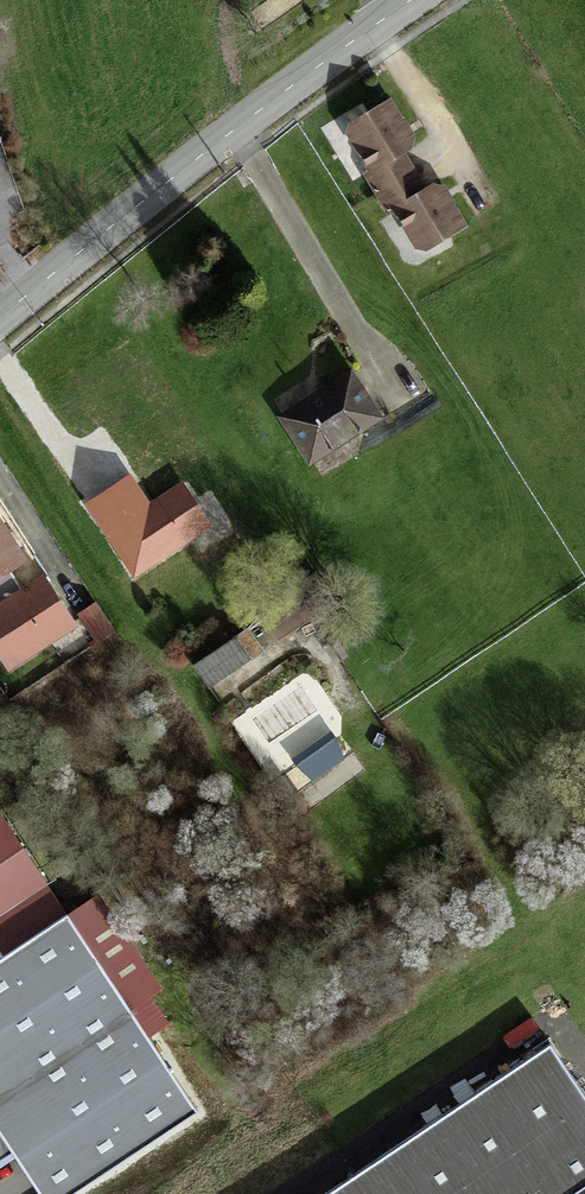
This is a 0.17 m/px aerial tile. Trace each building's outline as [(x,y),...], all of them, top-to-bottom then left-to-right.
[(412,139),(389,100),(351,124),(348,132),(371,169),(365,172),(389,212),(395,209),(418,246),(426,248),(464,225),(441,186),(433,184),(425,189),(402,151),(410,147),(412,139)] [(377,415),(350,374),(284,417),(311,458),(377,415)] [(24,558),(0,522),(0,574),(24,558)] [(0,603),(0,650),(9,664),(75,623),(44,575),(0,603)] [(329,600),(317,608),(322,615),(334,607),(329,600)] [(79,610),(94,642),(113,633),(99,601),(79,610)] [(194,665),(209,687),(258,654),(243,631),(194,665)] [(2,813),(0,814),(0,952),(2,955),(67,912),(2,813)] [(67,912),(2,955),(0,957),(0,1160),(13,1152),(41,1193),(69,1193),(198,1109),(67,912)] [(579,1107),(584,1103),(584,1094),(551,1042),(323,1193),(584,1193),(584,1116),(579,1107)]
